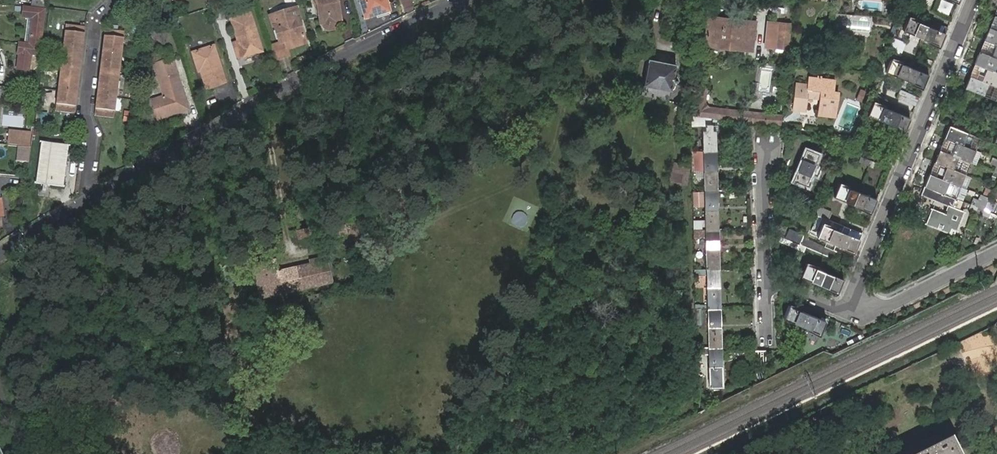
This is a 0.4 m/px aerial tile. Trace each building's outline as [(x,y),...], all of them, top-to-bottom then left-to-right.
[(320,24),(335,21),(338,20),(335,7),(338,7),(336,0),(315,0),(320,24)] [(389,11),(385,0),(359,0),(365,19),(376,15),(389,11)] [(18,52),(39,55),(44,10),(24,7),(22,17),(32,18),(29,45),(19,44),(18,52)] [(296,21),(298,20),(295,8),(271,16),(280,43),(285,42),(287,49),(306,43),(300,24),(297,25),(296,21)] [(238,43),(232,45),(237,60),(261,52),(249,15),(233,20),(240,42),(238,43)] [(709,17),(705,45),(754,50),(757,23),(739,21),(739,18),(725,16),(724,19),(709,17)] [(921,38),(926,26),(908,18),(903,30),(921,38)] [(233,20),(230,21),(238,43),(240,42),(233,20)] [(844,30),(845,21),(836,20),(835,29),(844,30)] [(335,21),(324,23),(325,27),(328,30),(334,28),(336,24),(335,21)] [(792,26),(777,24),(775,49),(789,50),(792,26)] [(80,40),(84,41),(85,28),(66,25),(56,112),(75,114),(77,101),(73,101),(74,92),(75,83),(79,83),(82,59),(78,58),(79,49),(80,40)] [(945,34),(926,26),(921,38),(940,46),(945,34)] [(989,29),(984,41),(996,46),(996,32),(989,29)] [(101,104),(97,103),(95,117),(115,119),(125,32),(105,30),(103,43),(108,44),(107,52),(106,61),(101,61),(99,87),(103,87),(102,95),(101,104)] [(984,41),(979,53),(996,59),(996,46),(984,41)] [(192,53),(198,72),(201,71),(207,89),(226,82),(214,46),(192,53)] [(820,46),(817,65),(825,66),(827,47),(820,46)] [(168,49),(150,55),(153,65),(171,59),(168,49)] [(979,53),(974,65),(996,73),(996,59),(979,53)] [(163,97),(151,100),(157,119),(167,116),(166,113),(176,109),(177,112),(187,109),(171,59),(153,65),(163,97)] [(674,74),(675,63),(647,59),(641,96),(669,101),(672,82),(675,82),(676,82),(678,81),(679,77),(677,75),(674,74)] [(904,79),(909,67),(891,59),(886,72),(904,79)] [(974,65),(970,76),(996,87),(996,73),(974,65)] [(928,74),(909,67),(904,79),(922,87),(928,74)] [(996,98),(996,87),(970,76),(965,88),(996,101),(996,98)] [(819,98),(819,101),(817,117),(835,119),(838,95),(833,94),(834,82),(819,80),(820,78),(816,78),(816,80),(808,79),(807,87),(795,85),(792,111),(805,113),(807,100),(815,101),(815,98),(819,98)] [(705,104),(706,87),(697,87),(694,117),(702,117),(719,118),(720,109),(708,107),(705,104)] [(862,100),(865,91),(858,89),(855,98),(862,100)] [(900,89),(896,97),(915,105),(919,97),(900,89)] [(850,130),(859,107),(847,102),(838,126),(850,130)] [(872,103),(867,116),(885,123),(891,110),(872,103)] [(720,109),(719,118),(746,121),(780,125),(781,115),(720,108),(720,109)] [(909,118),(891,110),(885,123),(904,131),(909,118)] [(36,123),(47,124),(48,113),(37,112),(36,123)] [(703,151),(716,151),(715,129),(709,129),(709,123),(702,124),(703,151)] [(975,150),(979,139),(949,126),(944,137),(975,150)] [(9,131),(8,144),(29,146),(30,133),(9,131)] [(852,136),(837,135),(834,142),(848,147),(852,136)] [(939,149),(970,162),(975,150),(944,137),(939,149)] [(40,142),(35,183),(65,187),(70,146),(40,142)] [(934,161),(965,174),(970,162),(939,149),(934,161)] [(804,150),(792,180),(806,186),(818,155),(804,150)] [(717,190),(716,151),(703,151),(704,190),(717,190)] [(668,180),(679,182),(683,164),(672,161),(668,180)] [(929,173),(960,186),(965,174),(934,161),(929,173)] [(683,164),(679,182),(685,184),(689,165),(683,164)] [(953,198),(954,199),(960,186),(929,173),(924,186),(953,198)] [(852,202),(857,191),(839,184),(834,195),(852,202)] [(950,207),(953,198),(924,186),(920,194),(946,205),(943,212),(932,208),(925,224),(947,233),(949,228),(954,231),(962,211),(950,207)] [(704,190),(705,229),(718,229),(717,190),(704,190)] [(876,199),(857,191),(852,202),(871,210),(876,199)] [(971,208),(989,214),(994,200),(976,194),(971,208)] [(820,217),(815,215),(810,230),(814,231),(820,217)] [(820,217),(814,231),(816,232),(816,235),(835,243),(842,226),(820,217)] [(333,228),(334,234),(346,231),(344,225),(333,228)] [(854,251),(861,233),(842,226),(835,243),(854,251)] [(298,231),(300,238),(311,235),(309,228),(298,231)] [(788,228),(784,237),(799,243),(802,234),(788,228)] [(705,229),(706,269),(719,268),(718,229),(705,229)] [(813,242),(810,249),(829,257),(832,250),(813,242)] [(839,253),(832,250),(829,257),(836,260),(839,253)] [(253,264),(260,290),(274,286),(276,293),(295,288),(290,268),(278,271),(275,258),(253,264)] [(326,259),(290,268),(295,288),(331,279),(326,259)] [(818,284),(823,271),(806,264),(801,277),(818,284)] [(719,268),(706,269),(707,307),(720,307),(719,268)] [(837,292),(842,279),(823,271),(818,284),(837,292)] [(274,286),(260,290),(262,297),(276,293),(274,286)] [(783,318),(800,325),(806,312),(789,305),(783,318)] [(707,307),(708,351),(721,351),(720,307),(707,307)] [(806,312),(800,325),(820,334),(825,320),(806,312)] [(721,351),(708,351),(709,378),(722,378),(721,351)] [(948,440),(921,453),(955,453),(948,440)]
